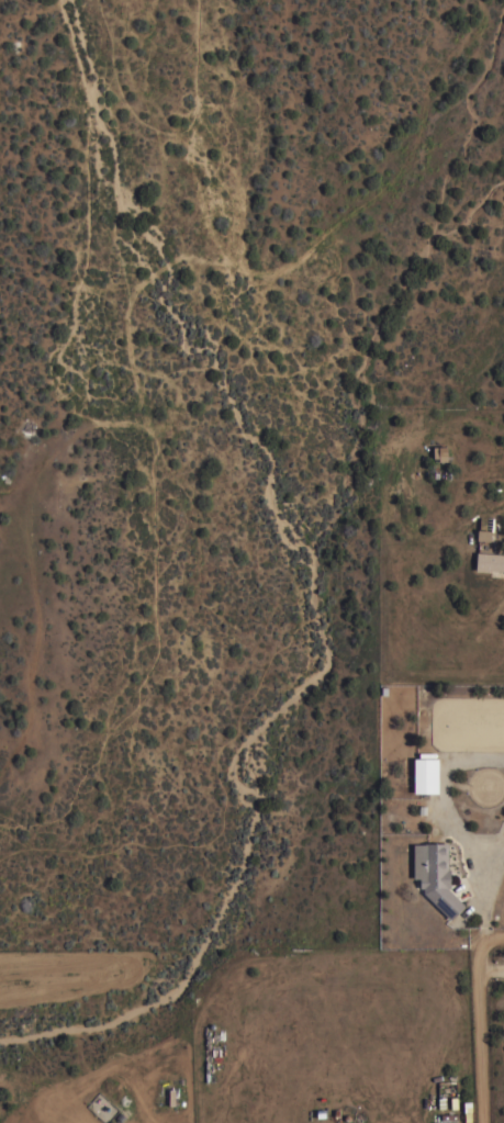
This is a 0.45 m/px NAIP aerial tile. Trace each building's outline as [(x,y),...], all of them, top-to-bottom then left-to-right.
[(447,460),(438,461),(438,458),(433,458),(433,446),(446,446),(447,460)] [(491,530),(490,540),(477,540),(477,529),(491,530)] [(477,552),(503,554),(503,577),(490,576),(490,571),(475,570),(477,552)] [(413,757),(437,757),(438,793),(413,793),(413,757)] [(413,843),(424,843),(424,842),(447,842),(447,868),(449,868),(449,887),(446,887),(463,905),(450,919),(423,891),(423,887),(419,887),(419,878),(413,878),(413,843)]
